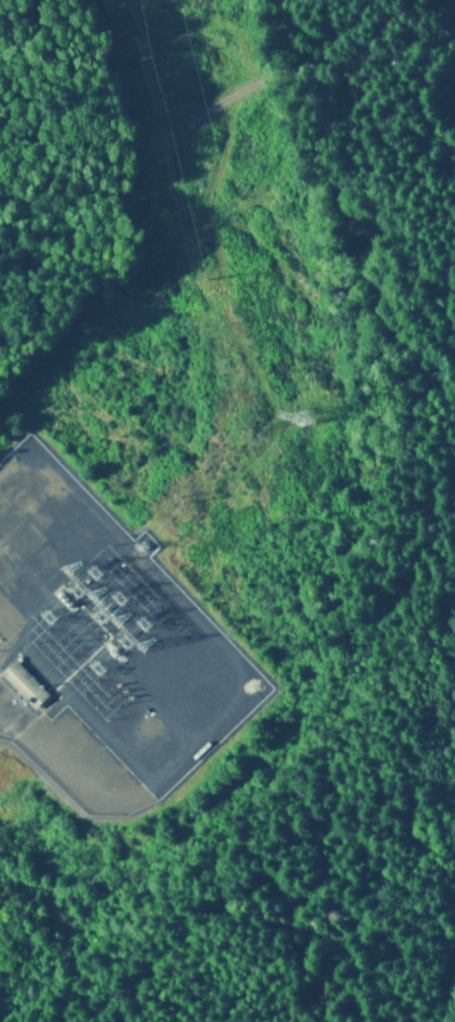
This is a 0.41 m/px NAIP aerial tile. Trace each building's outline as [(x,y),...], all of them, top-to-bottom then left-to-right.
[(1,676),(36,711),(50,697),(15,662),(1,676)]
